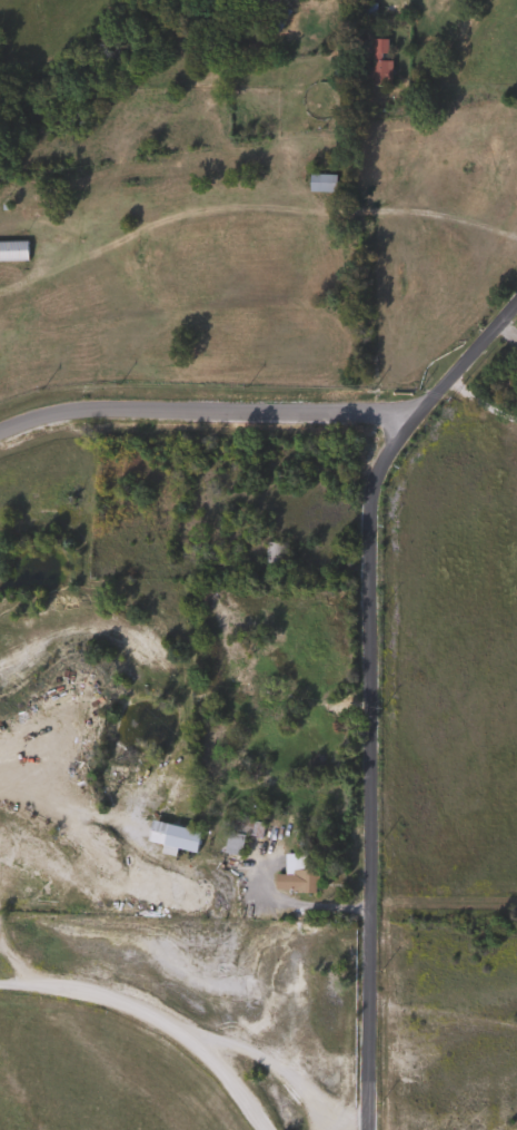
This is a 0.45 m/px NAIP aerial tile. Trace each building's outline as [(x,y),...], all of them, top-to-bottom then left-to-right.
[(370,3),(370,23),(357,23),(357,3),(370,3)] [(369,68),(369,61),(387,61),(387,86),(367,86),(367,79),(359,79),(359,68),(369,68)] [(305,193),(305,175),(331,175),(331,193),(305,193)] [(22,262),(0,262),(0,242),(22,242),(22,262)] [(281,542),(281,568),(260,568),(260,542),(281,542)] [(223,831),(226,831),(229,816),(260,823),(257,837),(241,834),(236,855),(219,852),(223,831)] [(197,832),(191,853),(142,842),(147,819),(197,832)] [(271,890),(271,874),(280,874),(280,854),(302,854),(302,890),(271,890)]
